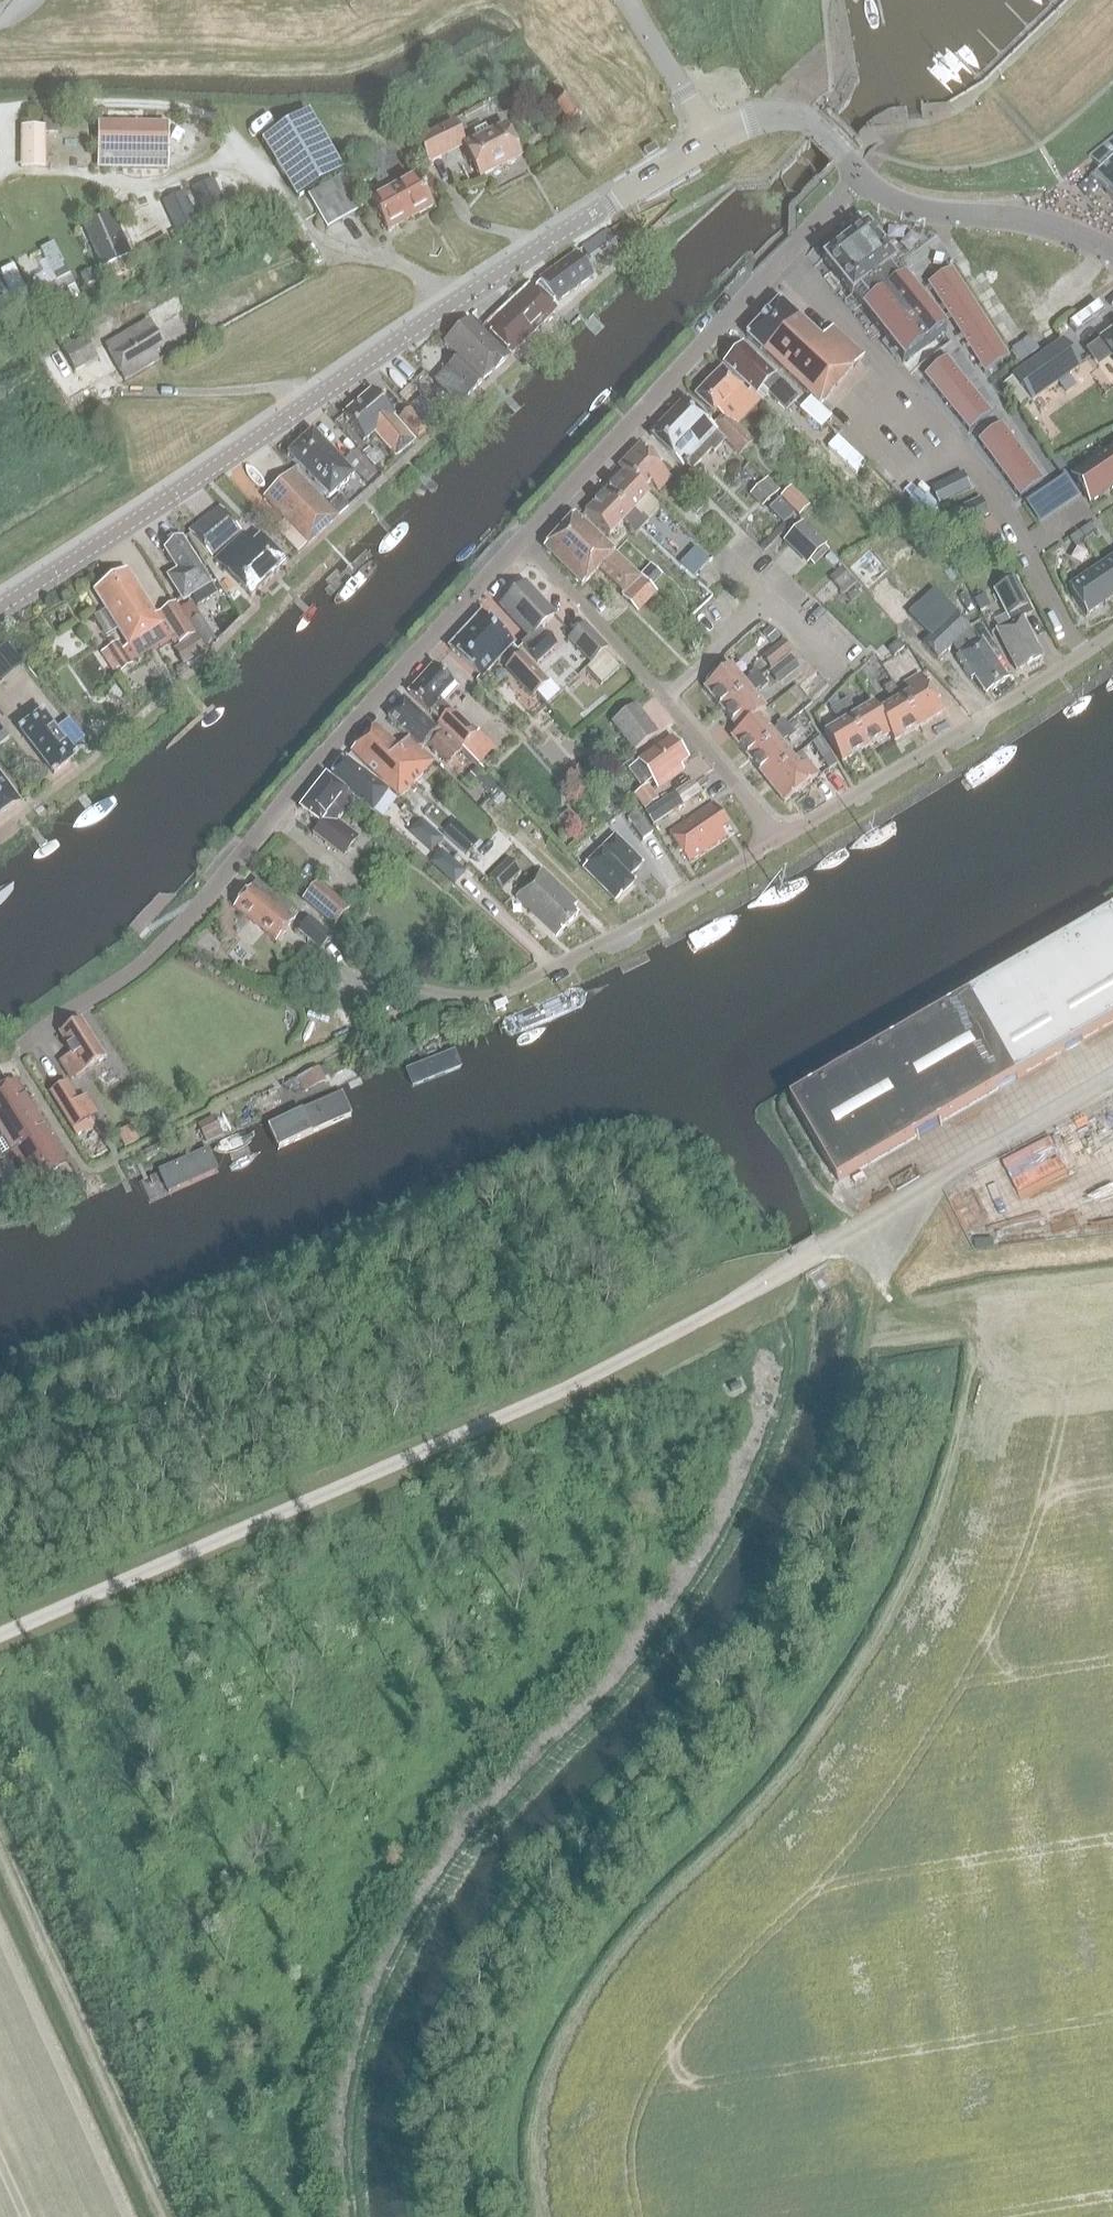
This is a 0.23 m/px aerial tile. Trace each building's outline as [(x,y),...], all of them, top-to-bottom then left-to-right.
[(557,106),(570,124),(582,115),(569,97),(557,106)] [(308,114),(263,141),(297,198),(343,170),(308,114)] [(58,117),(43,118),(43,128),(45,128),(45,132),(58,132),(58,117)] [(463,141),(454,123),(418,141),(429,164),(445,156),(443,151),(463,141)] [(168,125),(100,124),(99,153),(167,154),(168,125)] [(522,158),(506,127),(465,147),(481,179),(522,158)] [(27,133),(28,158),(40,158),(40,133),(27,133)] [(1110,191),(1107,194),(1112,200),(1112,136),(1089,156),(1102,169),(1095,176),(1110,191)] [(362,207),(346,175),(309,197),(328,228),(362,207)] [(433,207),(416,176),(371,201),(388,232),(433,207)] [(192,189),(205,219),(227,209),(214,179),(192,189)] [(163,202),(176,232),(198,222),(185,192),(163,202)] [(132,256),(113,214),(83,227),(102,270),(132,256)] [(867,226),(823,260),(851,296),(853,295),(863,309),(861,310),(903,363),(947,330),(867,226)] [(608,231),(603,234),(610,244),(615,241),(608,231)] [(593,241),(582,249),(589,259),(600,251),(593,241)] [(55,245),(40,252),(45,263),(39,266),(43,274),(34,279),(40,291),(56,284),(60,292),(74,286),(55,245)] [(557,300),(559,302),(593,277),(576,254),(541,280),(542,282),(536,287),(552,304),(557,300)] [(13,268),(1,274),(18,309),(31,303),(13,268)] [(952,269),(928,284),(985,374),(1009,358),(952,269)] [(557,312),(529,283),(484,328),(511,356),(557,312)] [(822,339),(781,301),(747,336),(766,355),(766,354),(820,405),(864,357),(833,327),(822,339)] [(494,372),(508,359),(470,320),(445,343),(459,357),(448,369),(471,394),(484,382),(483,381),(493,372),(494,372)] [(164,348),(149,322),(106,346),(125,380),(160,360),(156,353),(164,348)] [(1112,356),(1112,331),(1101,340),(1112,356)] [(99,359),(86,339),(64,352),(76,373),(99,359)] [(1031,403),(1081,367),(1063,341),(1015,376),(1013,377),(1013,378),(1031,403)] [(799,399),(743,345),(737,351),(732,353),(726,359),(725,364),(724,365),(756,396),(763,389),(787,412),(799,399)] [(969,432),(992,413),(981,399),(970,386),(958,372),(947,358),(924,377),(936,391),(947,404),(958,418),(969,432)] [(433,381),(456,407),(471,394),(448,369),(447,368),(433,381)] [(723,370),(696,397),(714,414),(717,412),(723,418),(713,427),(718,432),(725,439),(726,440),(741,455),(754,441),(737,423),(748,412),(740,404),(749,395),(723,370)] [(395,416),(373,390),(343,416),(365,442),(375,433),(396,458),(415,442),(393,417),(395,416)] [(419,417),(430,407),(422,397),(411,407),(419,417)] [(800,410),(821,429),(832,417),(811,398),(800,410)] [(684,399),(648,436),(683,469),(685,466),(691,471),(711,451),(713,453),(725,441),(717,433),(718,432),(713,427),(684,399)] [(428,429),(409,408),(399,417),(417,438),(428,429)] [(1020,498),(1044,481),(1033,467),(1023,452),(1012,438),(1002,424),(978,441),(988,455),(999,470),(1009,484),(1020,498)] [(289,456),(330,499),(354,476),(313,433),(289,456)] [(659,491),(671,478),(639,447),(619,468),(624,473),(625,473),(644,491),(651,484),(659,491)] [(345,461),(367,483),(377,473),(356,451),(345,461)] [(1071,476),(1090,504),(1112,488),(1112,464),(1106,453),(1071,476)] [(1066,468),(1060,459),(1053,463),(1060,473),(1066,468)] [(295,471),(265,498),(309,544),(338,517),(295,471)] [(963,472),(931,489),(939,505),(972,489),(963,472)] [(649,495),(644,491),(625,473),(624,473),(605,493),(642,528),(649,521),(643,515),(641,517),(635,510),(649,495)] [(1027,501),(1040,522),(1080,498),(1067,477),(1027,501)] [(775,496),(763,483),(750,495),(763,508),(775,496)] [(935,509),(925,498),(919,492),(918,493),(911,486),(904,492),(911,499),(909,500),(926,518),(938,512),(935,509)] [(781,499),(799,517),(810,507),(792,488),(781,499)] [(636,536),(642,528),(605,493),(586,513),(610,536),(624,521),(631,528),(629,530),(636,536)] [(706,505),(699,499),(691,509),(697,515),(706,505)] [(938,520),(950,546),(971,536),(967,528),(990,517),(982,500),(938,520)] [(896,517),(904,524),(913,515),(906,507),(896,517)] [(241,531),(220,508),(189,532),(212,558),(241,531)] [(606,562),(625,579),(633,569),(615,552),(574,515),(544,548),(583,586),(606,562)] [(969,529),(976,545),(993,536),(986,521),(969,529)] [(784,542),(807,565),(827,545),(804,522),(784,542)] [(1094,532),(1090,525),(1081,532),(1085,538),(1094,532)] [(1084,539),(1079,533),(1070,539),(1074,546),(1084,539)] [(254,545),(244,534),(216,561),(252,598),(287,564),(261,538),(254,545)] [(199,606),(217,595),(183,540),(166,551),(178,571),(168,578),(183,602),(192,596),(199,606)] [(700,572),(710,561),(696,548),(680,565),(694,578),(700,572)] [(1102,565),(1112,581),(1112,558),(1102,565)] [(651,565),(641,576),(653,587),(663,576),(651,565)] [(1102,565),(1068,588),(1087,616),(1112,598),(1112,581),(1102,565)] [(155,616),(128,572),(96,592),(107,611),(95,618),(107,637),(119,630),(129,646),(138,660),(175,636),(180,644),(196,635),(176,603),(155,616)] [(623,598),(638,613),(658,593),(643,578),(623,598)] [(1033,613),(1016,580),(994,590),(1011,623),(997,630),(1018,671),(1043,658),(1023,618),(1033,613)] [(522,645),(538,663),(556,646),(541,630),(555,616),(525,584),(501,606),(530,638),(522,645)] [(971,630),(942,600),(918,623),(931,636),(923,643),(939,660),(971,630)] [(513,644),(482,615),(450,649),(482,678),(513,644)] [(217,641),(202,617),(191,623),(205,648),(217,641)] [(569,639),(592,664),(608,649),(585,625),(569,639)] [(766,629),(758,636),(766,647),(775,640),(766,629)] [(207,652),(197,636),(175,650),(185,666),(207,652)] [(982,641),(981,642),(978,637),(974,640),(977,644),(956,658),(971,680),(975,678),(986,695),(1008,680),(982,641)] [(792,652),(783,641),(762,658),(772,669),(792,652)] [(905,649),(899,641),(889,650),(894,657),(905,649)] [(119,669),(122,673),(134,665),(119,642),(102,654),(114,673),(119,669)] [(506,669),(533,698),(549,683),(522,654),(506,669)] [(770,673),(780,685),(800,669),(790,657),(770,673)] [(434,666),(409,694),(429,712),(430,712),(441,722),(439,725),(464,748),(477,733),(452,710),(452,711),(444,704),(458,689),(434,666)] [(722,710),(762,678),(756,670),(749,676),(751,677),(743,683),(731,667),(705,688),(722,710)] [(902,699),(919,728),(943,713),(921,675),(905,684),(906,686),(898,691),(902,699)] [(762,691),(769,686),(762,678),(722,710),(739,731),(740,732),(758,717),(759,717),(766,712),(753,695),(760,690),(762,691)] [(902,699),(898,691),(893,683),(884,689),(889,696),(890,695),(895,703),(879,713),(878,713),(890,734),(895,742),(919,728),(902,699)] [(437,731),(404,699),(388,717),(420,748),(427,743),(448,764),(462,751),(439,729),(437,731)] [(856,716),(851,708),(853,707),(849,699),(840,704),(867,748),(890,734),(878,713),(879,713),(874,705),(856,716)] [(842,763),(867,748),(840,704),(832,709),(836,717),(838,716),(843,724),(825,734),(842,763)] [(635,751),(657,734),(636,706),(614,723),(635,751)] [(21,731),(55,774),(77,757),(43,713),(21,731)] [(771,732),(759,717),(758,717),(740,732),(739,731),(732,737),(750,759),(790,727),(784,719),(777,725),(778,727),(771,732)] [(399,748),(376,725),(352,752),(401,798),(434,761),(423,750),(422,752),(408,739),(399,748)] [(789,740),(796,735),(790,727),(750,759),(767,781),(793,760),(780,745),(788,739),(789,740)] [(0,730),(0,746),(11,738),(3,728),(0,730)] [(689,760),(672,738),(639,762),(658,788),(685,770),(681,765),(689,760)] [(823,759),(830,770),(838,765),(831,754),(823,759)] [(330,779),(374,812),(389,791),(345,757),(330,779)] [(793,760),(767,781),(785,803),(819,775),(808,761),(799,768),(793,760)] [(21,802),(0,773),(0,817),(21,802)] [(476,780),(492,797),(499,790),(483,773),(476,780)] [(356,799),(326,776),(301,809),(321,824),(314,832),(344,855),(356,839),(336,824),(356,799)] [(635,796),(645,811),(659,802),(649,786),(635,796)] [(663,803),(673,817),(688,807),(677,793),(663,803)] [(729,825),(714,803),(669,833),(690,862),(727,838),(722,830),(729,825)] [(570,809),(555,823),(565,833),(580,820),(570,809)] [(639,815),(628,822),(643,844),(654,837),(639,815)] [(410,833),(431,854),(444,841),(422,820),(410,833)] [(480,843),(457,821),(443,836),(467,857),(480,843)] [(584,868),(616,901),(635,883),(630,878),(643,865),(615,837),(584,868)] [(467,873),(442,850),(430,864),(455,886),(467,873)] [(522,874),(509,861),(490,879),(503,893),(522,874)] [(517,899),(557,937),(578,914),(573,909),(577,904),(544,872),(517,899)] [(234,908),(277,943),(299,915),(257,881),(251,888),(234,908)] [(303,909),(329,933),(351,909),(320,881),(302,901),(307,905),(303,909)] [(973,997),(1020,1078),(1112,1024),(1112,915),(973,997)] [(299,932),(320,952),(333,938),(311,918),(299,932)] [(840,1183),(1020,1078),(973,997),(793,1102),(840,1183)] [(570,1007),(504,1035),(512,1054),(579,1027),(570,1007)] [(60,1062),(72,1081),(105,1059),(81,1021),(60,1034),(69,1048),(68,1049),(71,1055),(60,1062)] [(415,1089),(464,1067),(456,1051),(408,1071),(415,1089)] [(327,1081),(320,1068),(298,1079),(305,1092),(327,1081)] [(31,1204),(56,1190),(47,1176),(67,1164),(15,1080),(0,1089),(0,1132),(32,1184),(23,1190),(31,1204)] [(66,1080),(52,1089),(74,1126),(96,1113),(85,1094),(78,1099),(66,1080)] [(357,1119),(346,1095),(272,1130),(283,1153),(357,1119)] [(198,1126),(206,1144),(223,1136),(215,1119),(198,1126)] [(117,1133),(124,1148),(139,1141),(132,1126),(117,1133)] [(1023,1201),(1073,1177),(1053,1137),(1004,1161),(1023,1201)] [(213,1152),(163,1173),(172,1195),(223,1173),(213,1152)] [(0,1195),(0,1211),(9,1211),(9,1195),(0,1195)]
